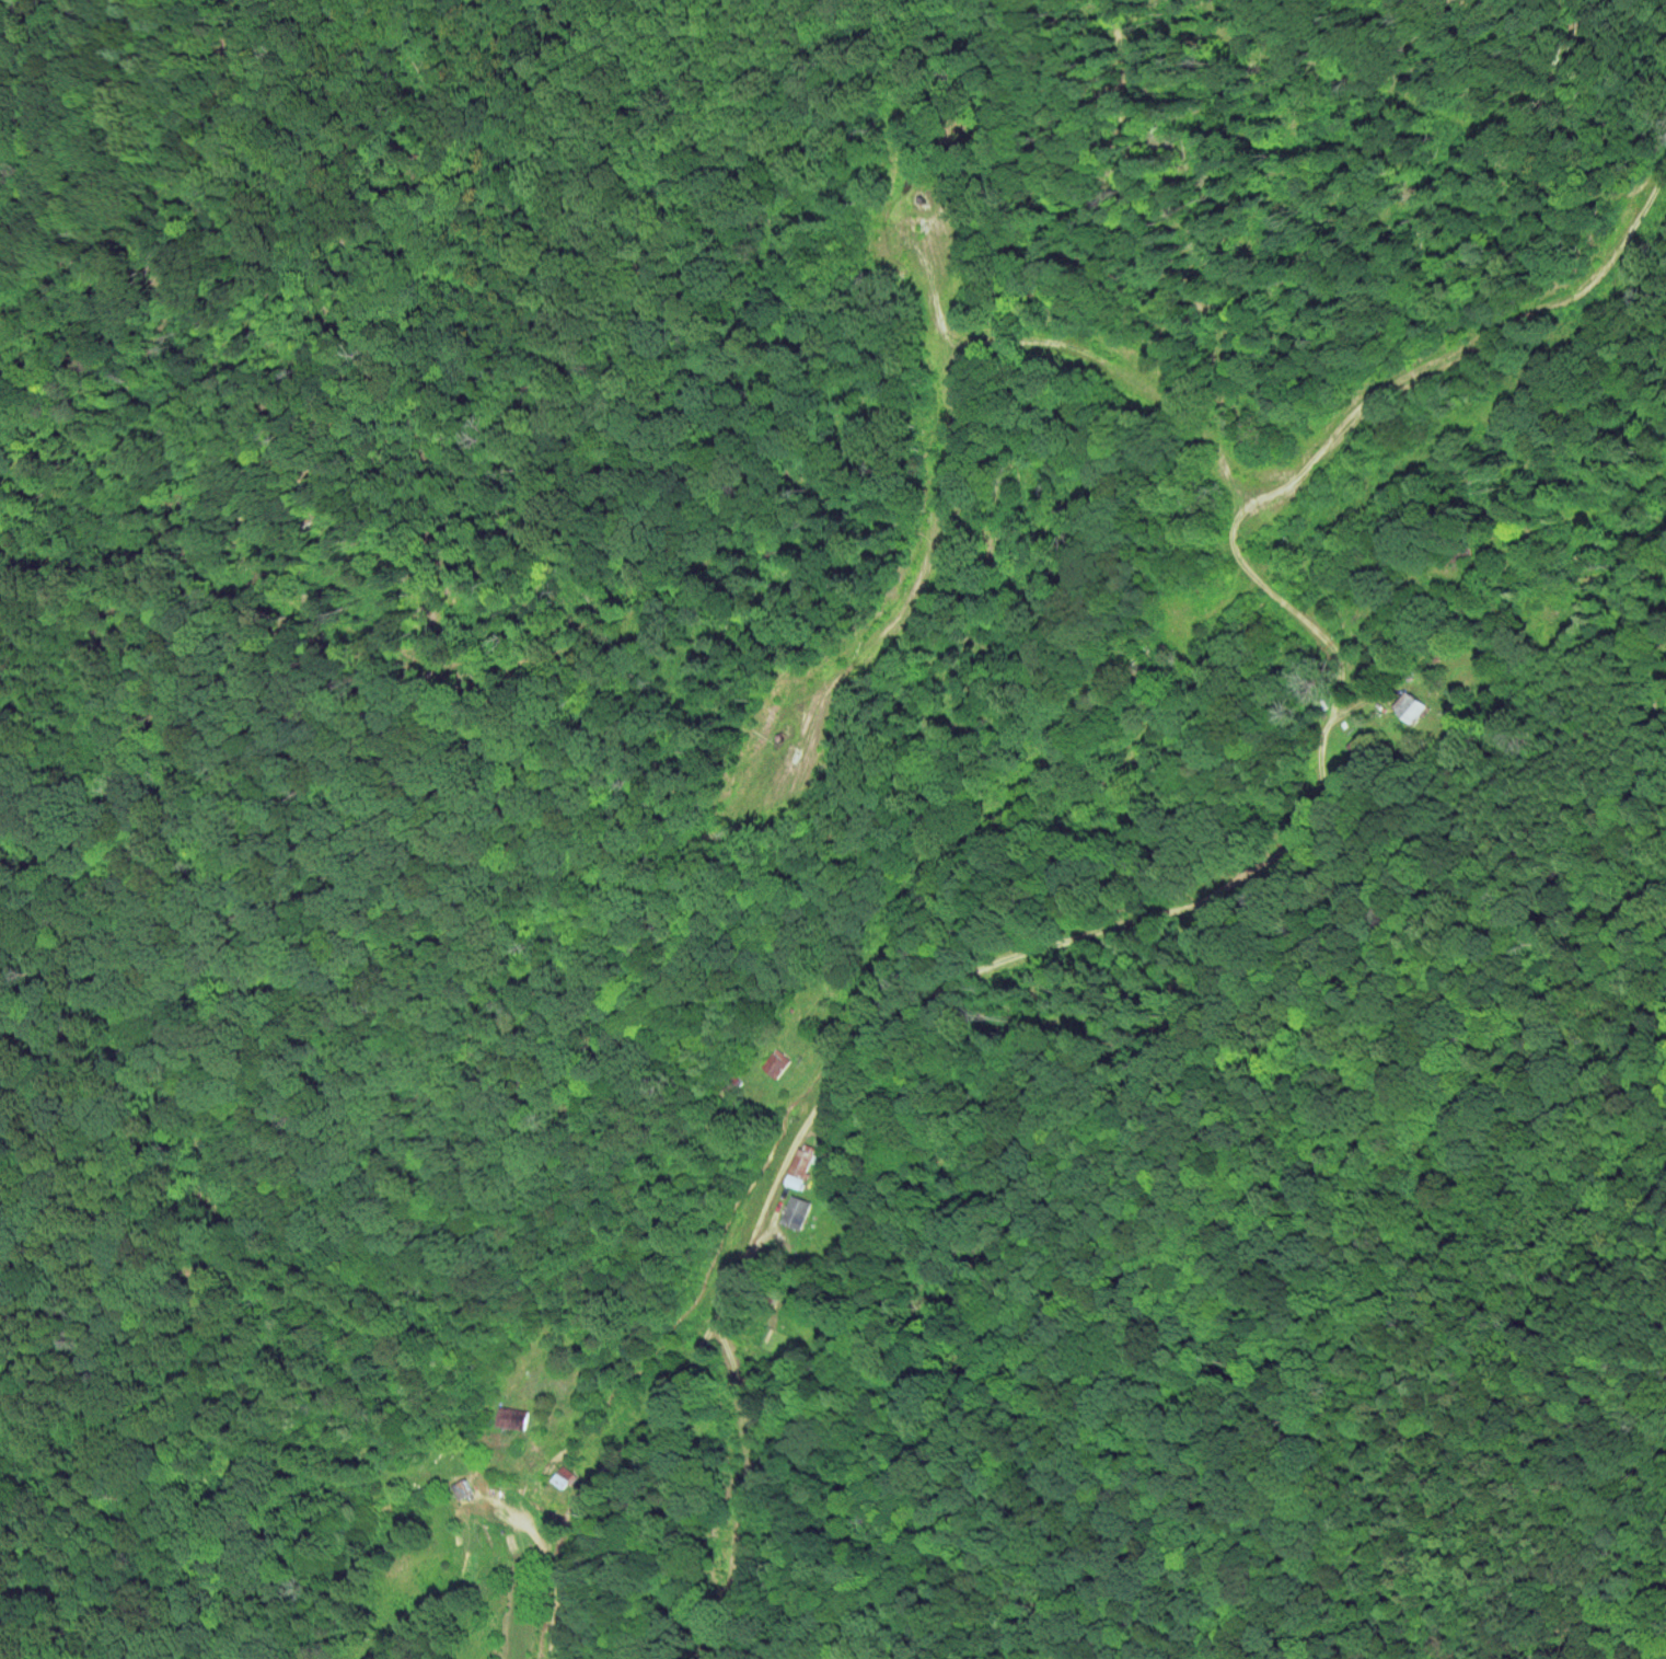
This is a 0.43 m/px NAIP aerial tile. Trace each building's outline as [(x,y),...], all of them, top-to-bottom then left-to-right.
[(1426,707),(1407,690),(1392,707),(1410,724),(1426,707)] [(777,1079),(792,1060),(776,1047),(760,1066),(777,1079)] [(781,1223),(800,1231),(812,1202),(792,1194),(781,1223)] [(526,1429),(528,1409),(499,1407),(498,1427),(526,1429)]
